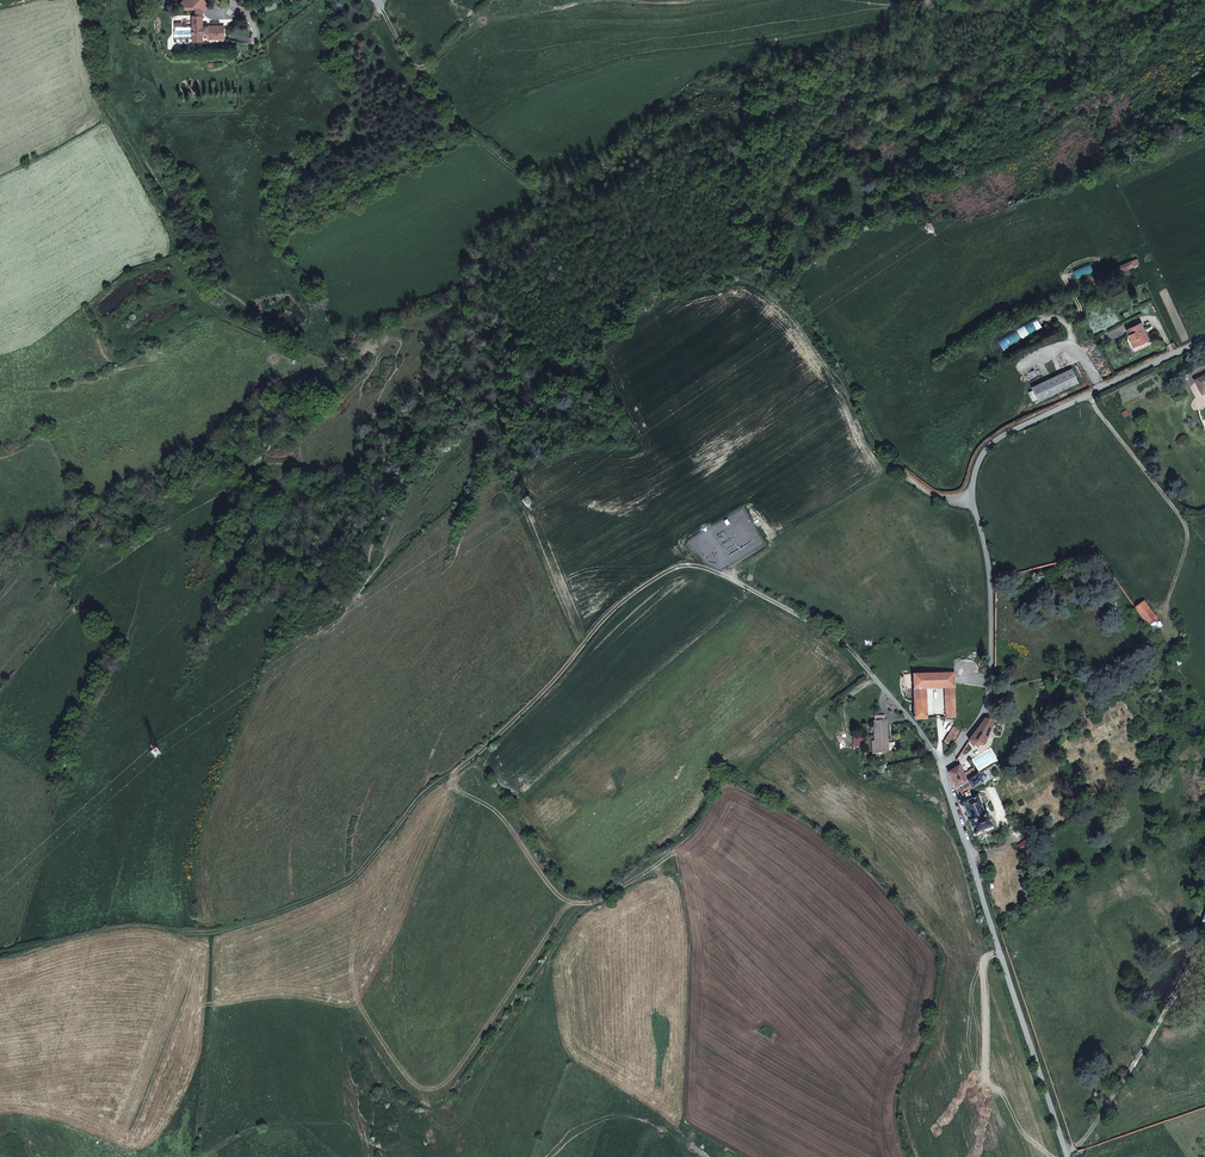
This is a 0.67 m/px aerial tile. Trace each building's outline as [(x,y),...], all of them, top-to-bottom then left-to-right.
[(181,7),(195,6),(196,7),(196,9),(196,16),(192,16),(193,26),(182,27),(182,23),(175,23),(175,38),(193,38),(193,41),(202,41),(202,35),(207,35),(207,39),(222,39),(222,33),(224,33),(224,26),(207,26),(207,27),(207,29),(203,29),(203,27),(202,27),(202,13),(209,5),(204,0),(184,0),(179,5),(181,7)] [(1130,262),(1117,268),(1119,272),(1132,267),(1130,262)] [(1141,323),(1126,330),(1131,340),(1133,339),(1136,345),(1149,340),(1145,333),(1143,334),(1141,329),(1143,328),(1141,323)] [(1079,383),(1072,368),(1031,387),(1038,401),(1079,383)] [(1195,381),(1202,395),(1204,393),(1204,376),(1202,378),(1195,381)] [(1144,601),(1135,607),(1148,626),(1157,620),(1144,601)] [(913,674),(914,688),(926,688),(946,688),(946,696),(955,695),(954,673),(913,674)] [(926,688),(914,688),(914,700),(926,699),(926,688)] [(946,696),(947,718),(955,718),(955,695),(946,696)] [(915,719),(927,719),(926,699),(914,700),(915,719)] [(993,703),(990,719),(993,720),(999,722),(1001,717),(997,715),(999,704),(993,703)] [(888,751),(886,720),(884,720),(884,715),(875,716),(876,721),(874,721),(876,752),(888,751)] [(985,718),(969,741),(972,746),(984,744),(993,720),(990,719),(985,718)] [(960,731),(954,726),(944,742),(951,746),(960,731)] [(948,772),(976,837),(994,829),(995,829),(994,826),(994,825),(988,812),(985,806),(986,805),(981,794),(980,794),(979,792),(973,795),(970,790),(982,782),(977,774),(967,781),(964,775),(959,765),(948,772)] [(973,768),(964,775),(967,781),(977,774),(973,768)] [(977,774),(982,782),(987,779),(983,772),(977,774)] [(1190,907),(1180,916),(1188,926),(1198,917),(1190,907)]
